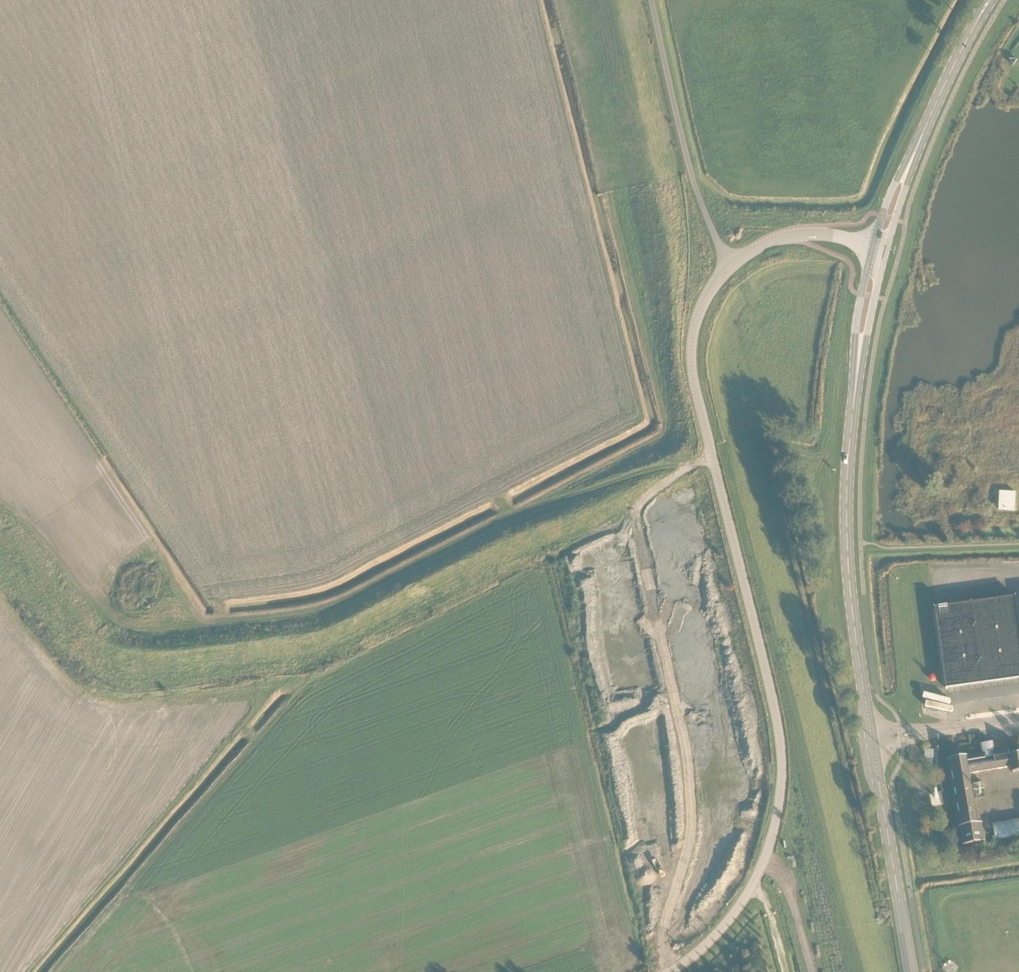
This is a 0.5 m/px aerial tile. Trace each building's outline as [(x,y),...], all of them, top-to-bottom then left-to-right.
[(1015,492),(999,492),(998,510),(1015,510),(1015,492)] [(1015,596),(935,607),(947,689),(1018,679),(1018,622),(1015,596)] [(1018,771),(1018,753),(1010,754),(1009,748),(993,751),(991,742),(983,743),(985,753),(947,759),(959,827),(961,826),(964,845),(986,841),(983,822),(979,823),(970,774),(1012,766),(1013,772),(1018,771)]
